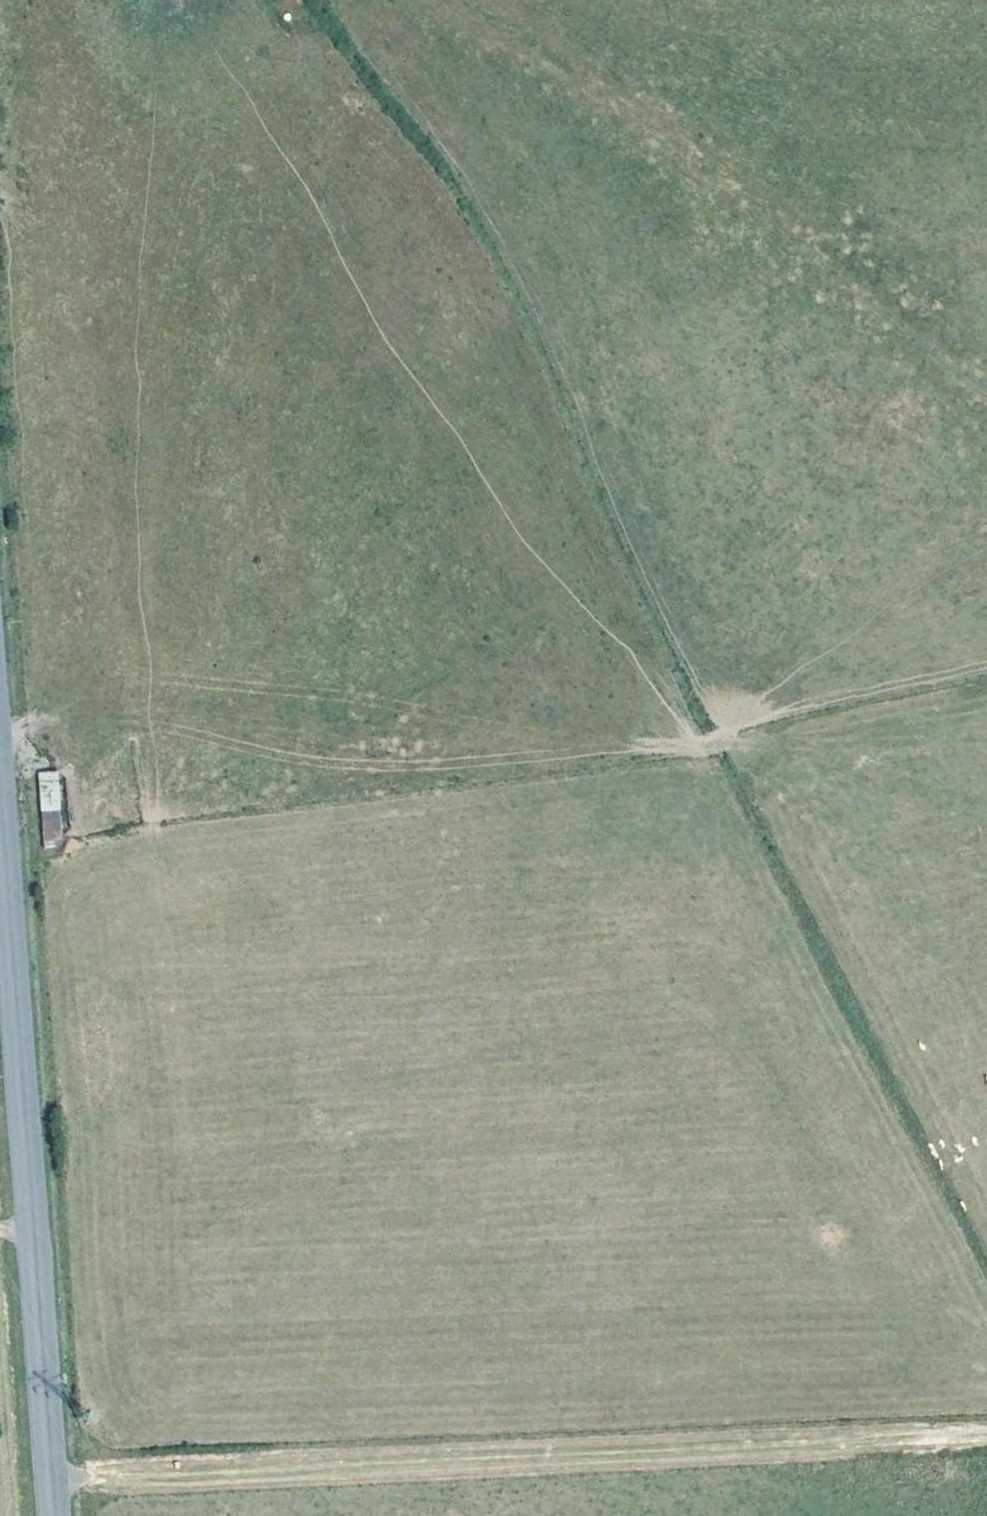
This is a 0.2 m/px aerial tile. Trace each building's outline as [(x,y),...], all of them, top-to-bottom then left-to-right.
[(37,771),(43,847),(64,846),(58,769),(37,771)]
